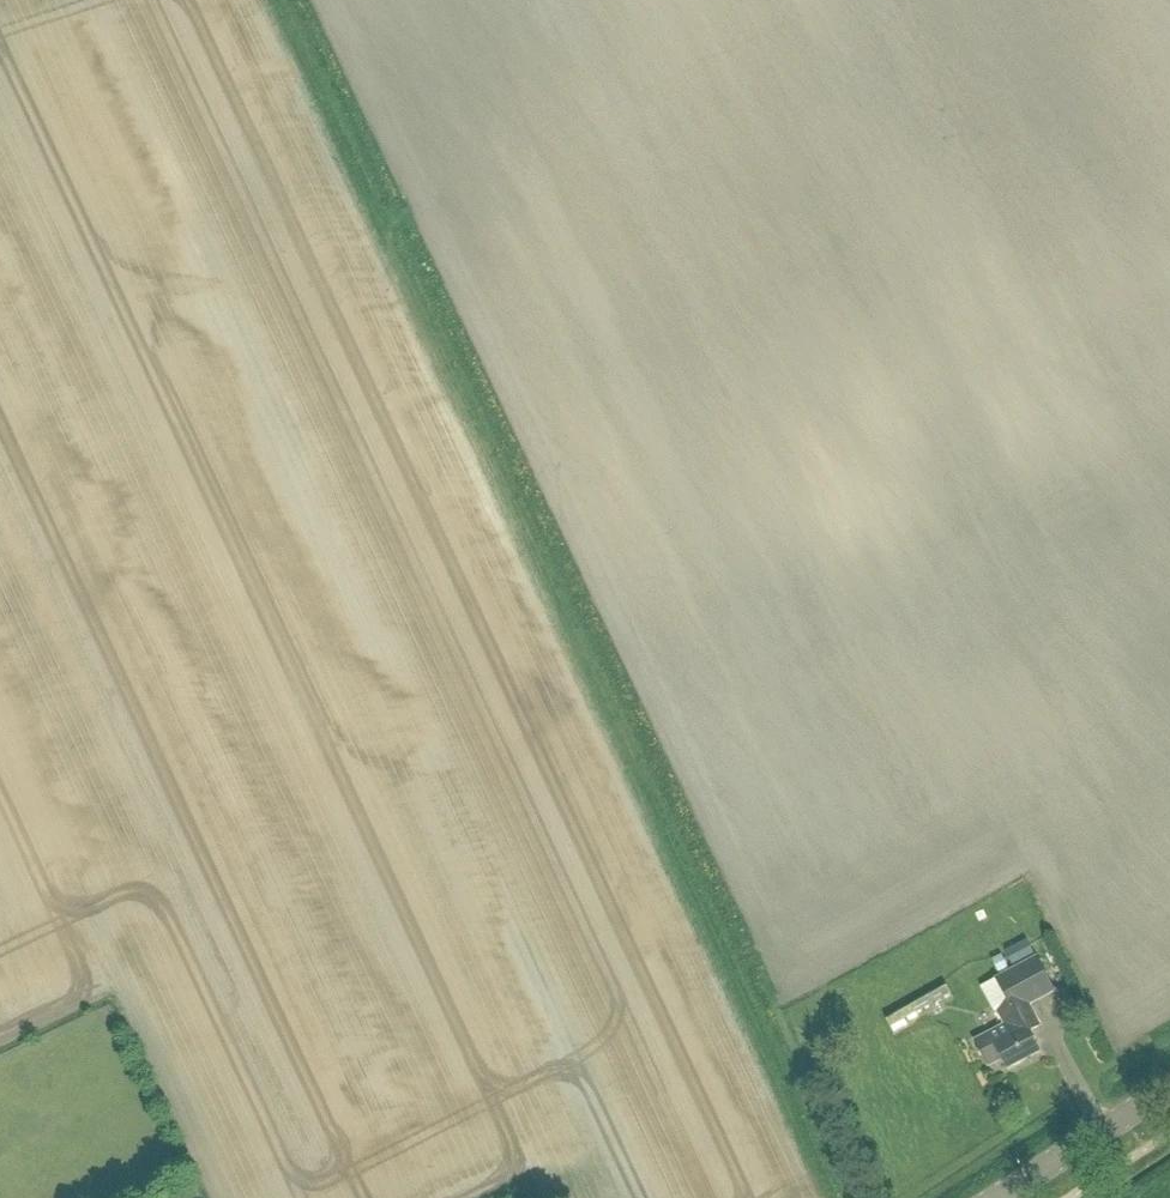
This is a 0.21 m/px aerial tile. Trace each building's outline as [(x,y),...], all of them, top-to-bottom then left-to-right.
[(1056,993),(1038,957),(994,980),(982,986),(1003,1027),(975,1041),(988,1067),(1002,1060),(1008,1071),(1040,1055),(1028,1031),(1034,1028),(1040,1025),(1030,1007),(1056,993)]
